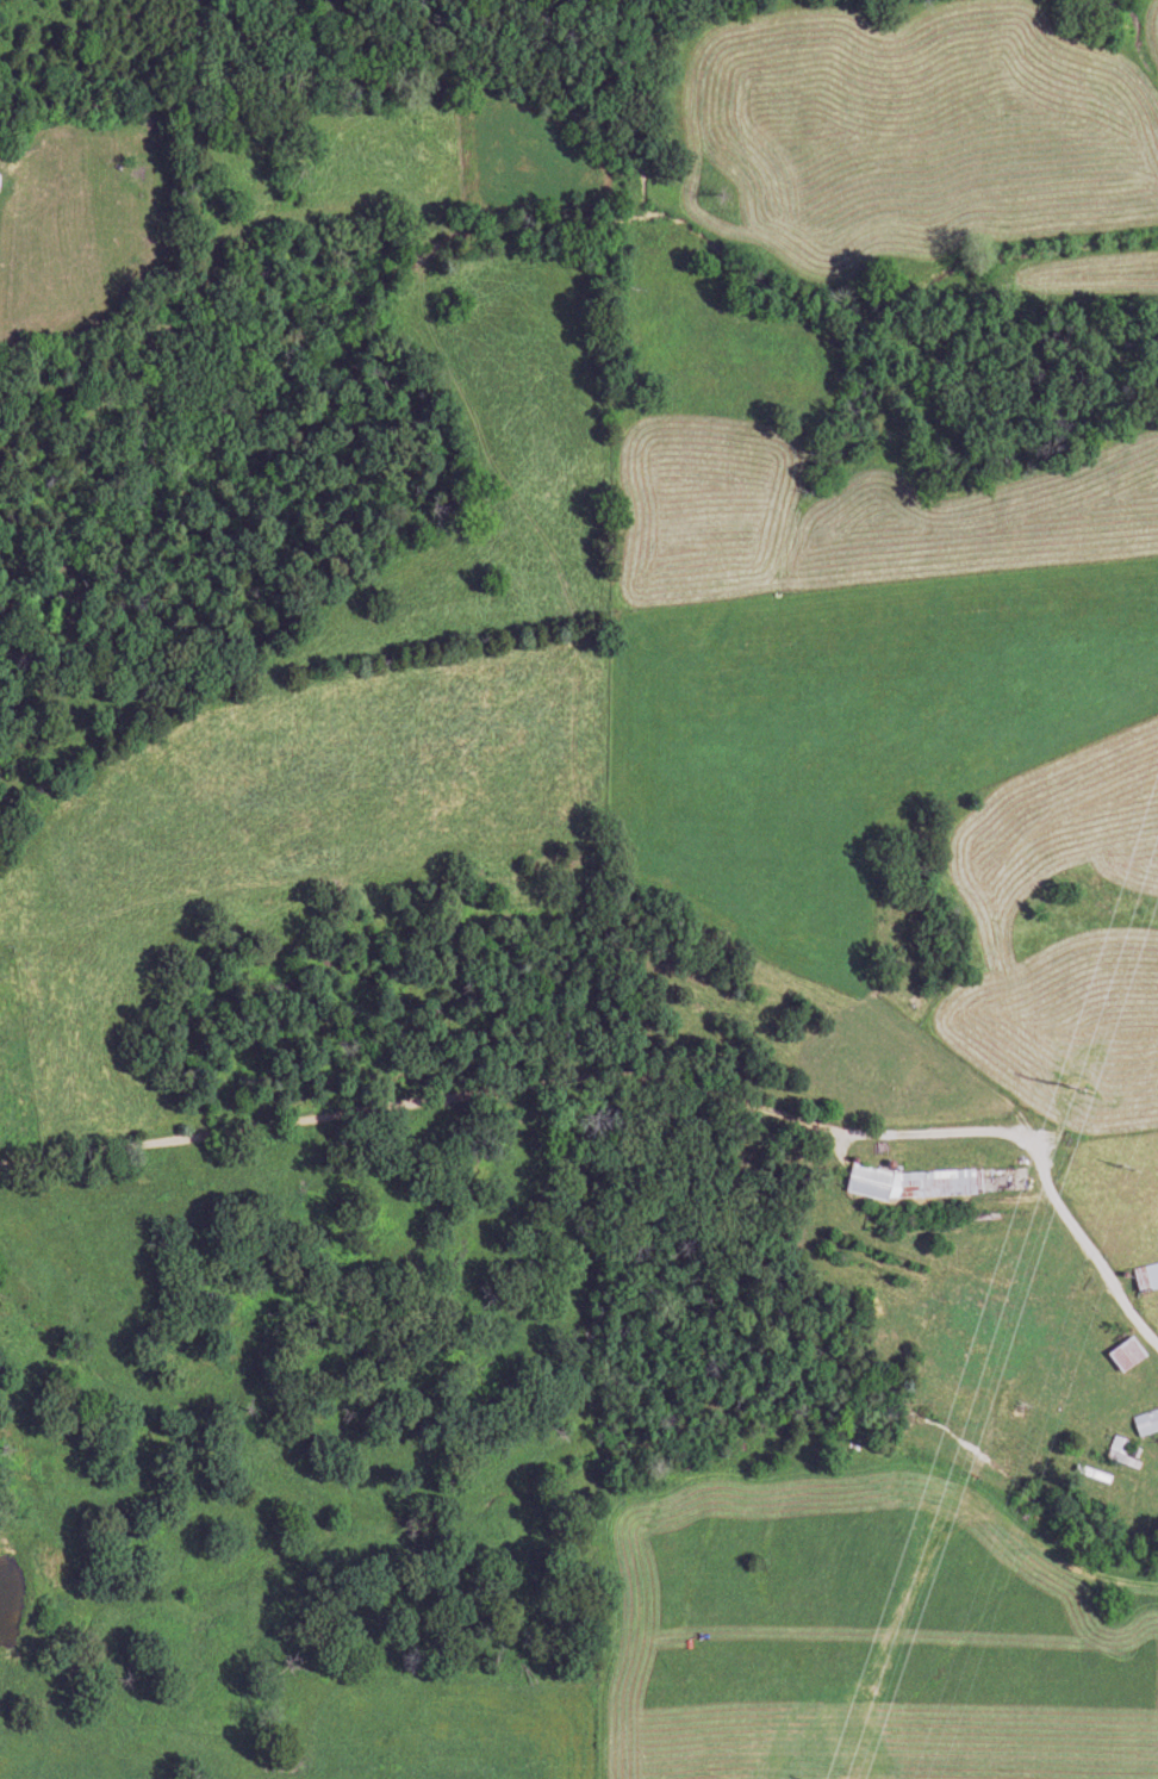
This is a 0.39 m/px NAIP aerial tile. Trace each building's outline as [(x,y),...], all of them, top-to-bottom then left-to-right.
[(978,1194),(977,1167),(843,1171),(844,1197),(978,1194)] [(1129,1266),(1133,1290),(1157,1285),(1157,1261),(1129,1266)] [(1116,1373),(1142,1355),(1128,1334),(1102,1352),(1116,1373)] [(1130,1418),(1137,1438),(1157,1430),(1157,1408),(1130,1418)]
